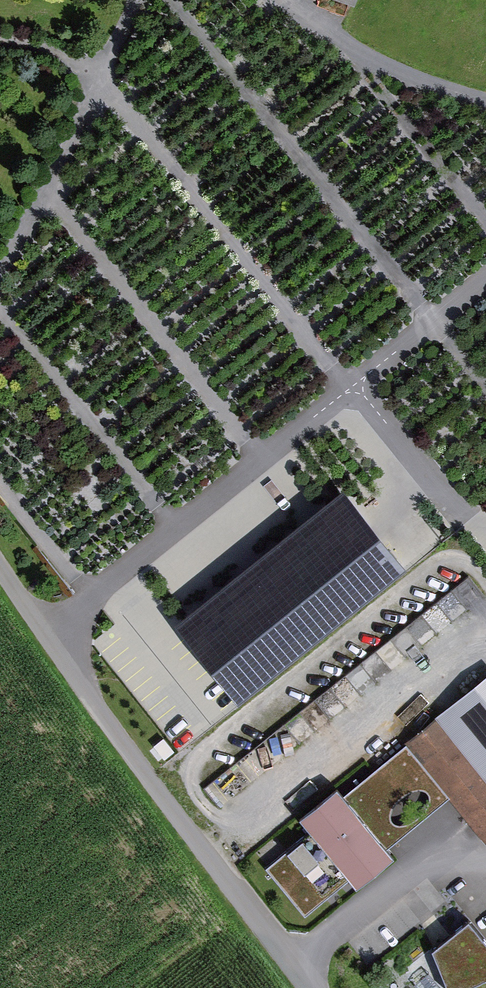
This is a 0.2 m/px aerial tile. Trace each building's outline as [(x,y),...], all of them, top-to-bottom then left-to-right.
[(234,693),(407,565),(345,482),(173,611),(234,693)] [(485,596),(472,575),(405,620),(420,641),(485,596)] [(333,895),(391,850),(362,814),(424,764),(485,842),(485,677),(435,718),(436,720),(406,744),(408,746),(340,801),(348,811),(298,851),(333,895)] [(468,920),(434,948),(451,987),(485,987),(485,941),(468,920)]
